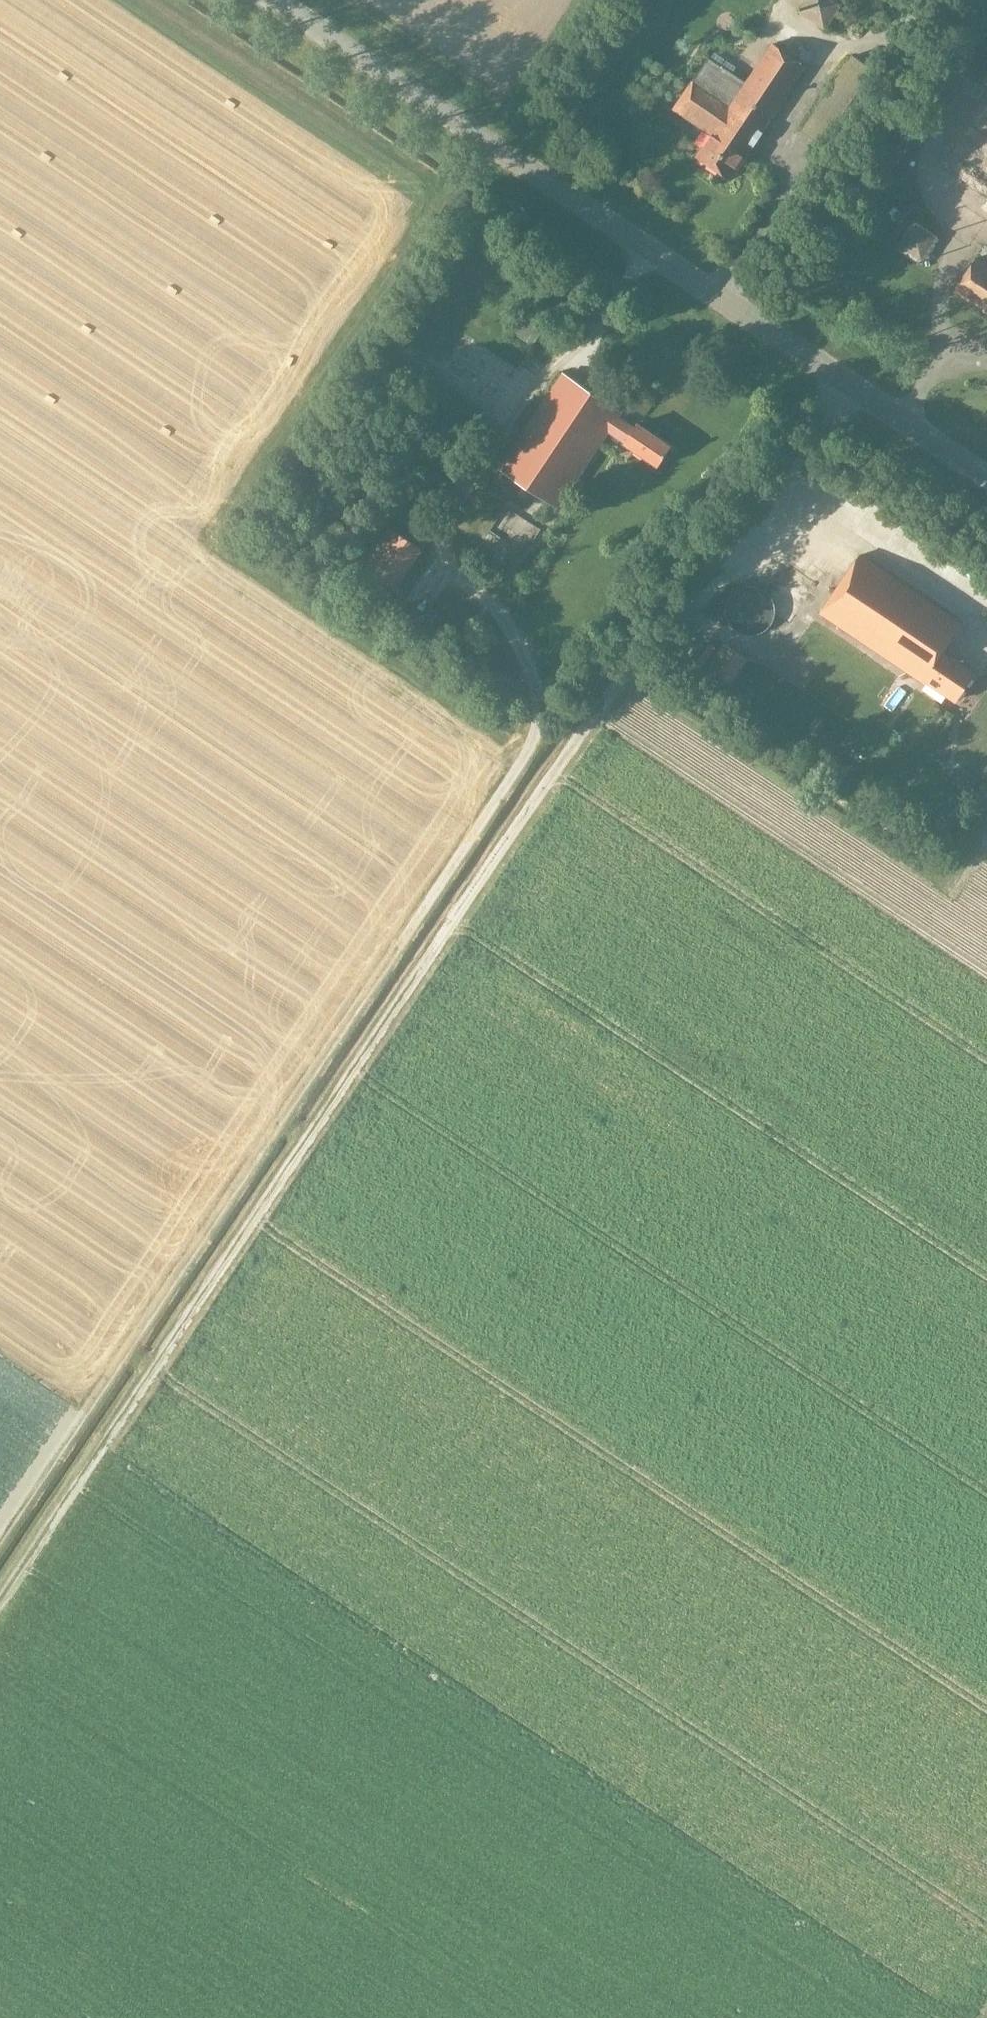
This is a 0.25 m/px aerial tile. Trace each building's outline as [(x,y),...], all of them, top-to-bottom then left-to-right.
[(825,31),(843,4),(837,0),(806,0),(798,12),(825,31)] [(731,105),(693,80),(673,110),(711,135),(696,157),(729,180),(805,67),(772,45),(746,83),(731,105)] [(731,105),(746,83),(708,57),(693,79),(693,80),(731,105)] [(942,200),(984,228),(986,223),(986,158),(975,150),(942,200)] [(940,245),(929,227),(911,239),(922,257),(940,245)] [(532,346),(541,332),(521,318),(511,332),(532,346)] [(658,467),(671,448),(636,424),(634,428),(617,417),(620,413),(562,374),(499,469),(557,507),(608,432),(624,443),(623,444),(658,467)] [(774,479),(762,490),(772,500),(784,489),(774,479)] [(361,568),(394,591),(422,550),(389,527),(361,568)] [(955,701),(973,674),(941,653),(960,624),(859,556),(820,614),(925,684),(926,682),(955,701)] [(775,613),(775,611),(774,608),(774,606),(773,603),(773,601),(772,599),(770,597),(769,596),(767,594),(766,592),(764,591),(761,589),(759,588),(756,587),(754,587),(751,587),(748,587),(746,587),(744,587),(742,588),(739,589),(737,591),(735,592),(734,593),(732,595),(730,597),(729,599),(728,601),(727,604),(726,606),(726,609),(726,611),(726,613),(726,615),(727,618),(727,620),(729,623),(730,624),(731,626),(732,628),(734,629),(736,631),(737,632),(740,633),(742,634),(745,635),(747,635),(749,635),(752,635),(755,635),(759,634),(761,633),(763,632),(764,631),(767,629),(769,627),(770,625),(771,623),(773,621),(774,618),(774,616),(775,613)] [(788,604),(777,620),(788,627),(799,611),(788,604)]
